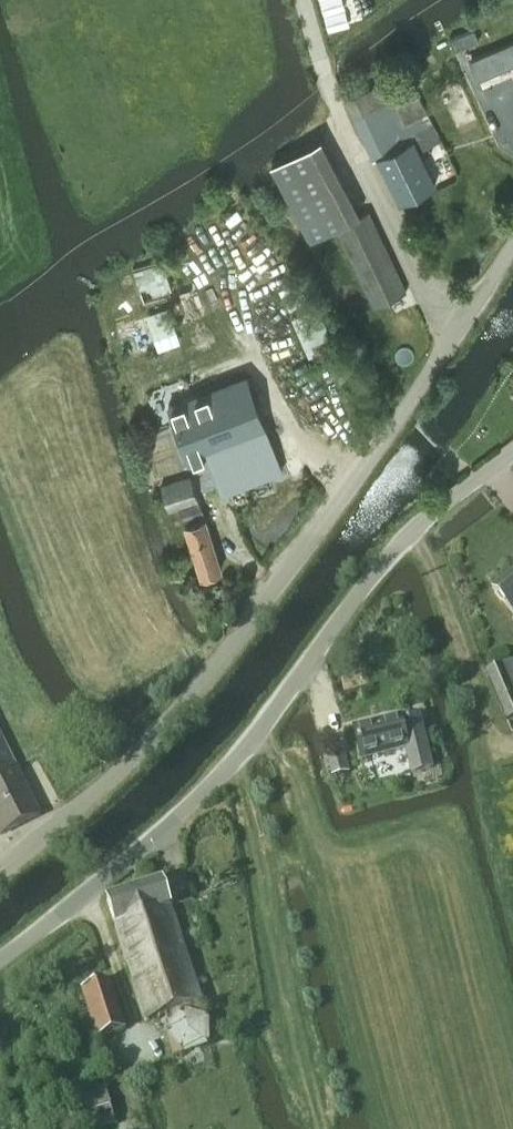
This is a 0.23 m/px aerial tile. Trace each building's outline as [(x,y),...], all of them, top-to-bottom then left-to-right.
[(327,13),(346,38),(385,9),(378,0),(343,0),(333,8),(327,13)] [(455,51),(480,40),(474,28),(449,40),(455,51)] [(490,63),(499,79),(512,71),(512,49),(490,63)] [(407,68),(345,100),(366,143),(374,158),(378,156),(400,200),(436,182),(419,150),(442,139),(407,68)] [(325,137),(271,164),(310,240),(338,226),(351,218),(361,213),(325,137)] [(351,218),(338,226),(375,305),(407,290),(369,210),(361,213),(351,218)] [(171,293),(161,260),(133,269),(144,301),(157,297),(171,293)] [(127,359),(177,343),(167,311),(116,327),(127,359)] [(209,497),(282,470),(246,374),(169,402),(190,459),(202,455),(207,469),(200,472),(209,497)] [(192,473),(161,481),(169,508),(180,506),(184,521),(204,514),(192,473)] [(184,521),(200,574),(221,569),(204,514),(184,521)] [(492,587),(512,613),(512,570),(492,587)] [(485,674),(507,723),(512,720),(512,688),(503,666),(485,674)] [(400,717),(354,729),(362,760),(407,749),(413,773),(432,768),(419,717),(401,722),(400,717)] [(16,767),(0,736),(0,775),(16,767)] [(344,751),(326,756),(331,777),(350,773),(344,751)] [(0,775),(0,832),(40,815),(16,767),(0,775)] [(172,1056),(214,1044),(169,909),(161,884),(107,901),(116,927),(116,926),(146,1020),(157,1016),(164,1027),(172,1056)] [(81,991),(95,1033),(91,1034),(93,1040),(125,1029),(110,982),(81,991)] [(115,1122),(105,1086),(66,1097),(75,1128),(88,1128),(115,1122)]
